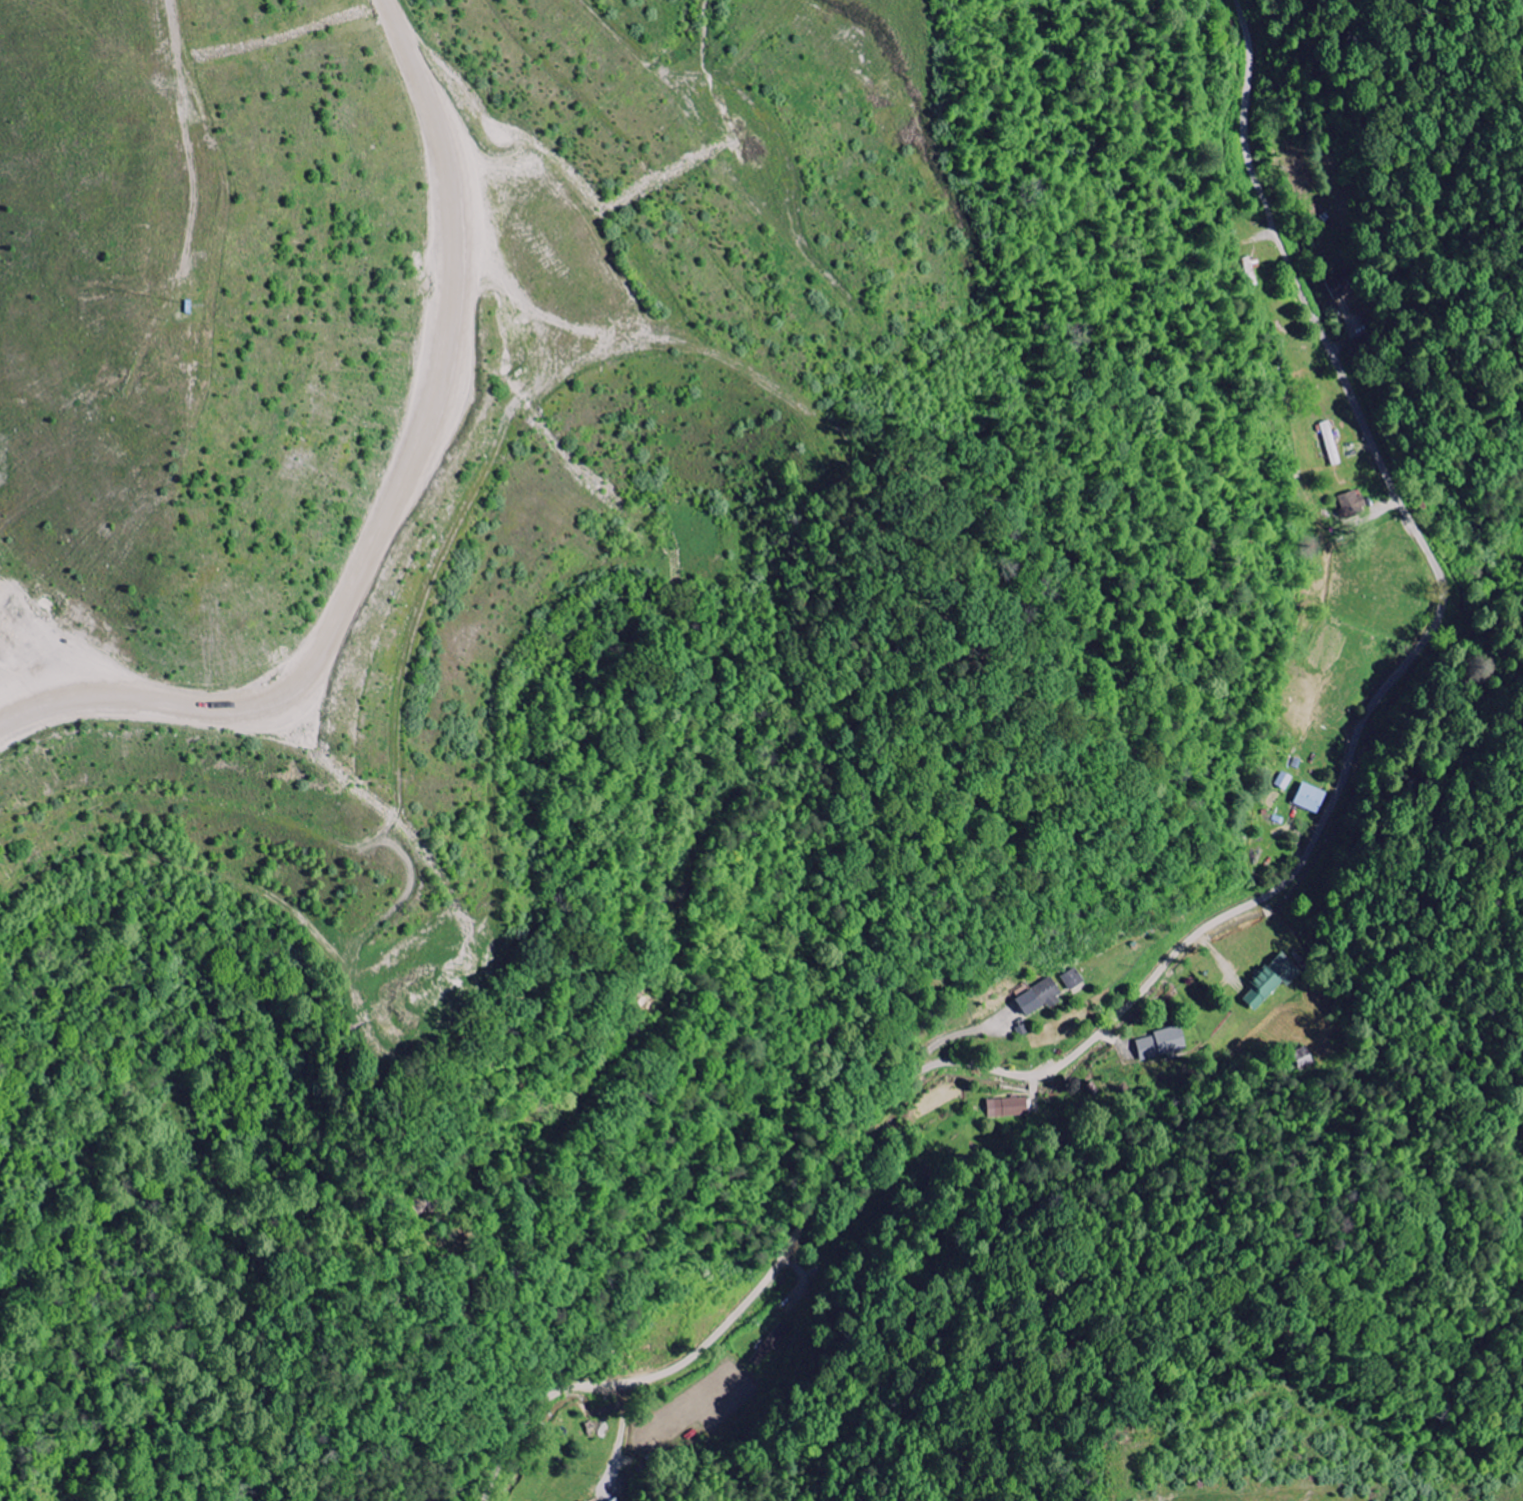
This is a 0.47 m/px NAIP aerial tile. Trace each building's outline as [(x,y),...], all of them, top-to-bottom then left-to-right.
[(1370,515),(1361,491),(1341,498),(1349,522),(1370,515)] [(1297,777),(1285,771),(1279,785),(1291,790),(1297,777)] [(1297,805),(1321,814),(1330,793),(1306,783),(1297,805)] [(1254,985),(1257,988),(1246,999),(1259,1011),(1286,982),(1291,987),(1304,973),(1284,954),(1254,985)] [(1073,991),(1087,981),(1077,968),(1063,977),(1073,991)] [(1050,1003),(1052,1006),(1067,996),(1055,976),(1018,1000),(1028,1017),(1050,1003)] [(1144,1062),(1191,1049),(1185,1027),(1138,1039),(1144,1062)] [(990,1100),(990,1118),(1015,1118),(1015,1100),(990,1100)]
